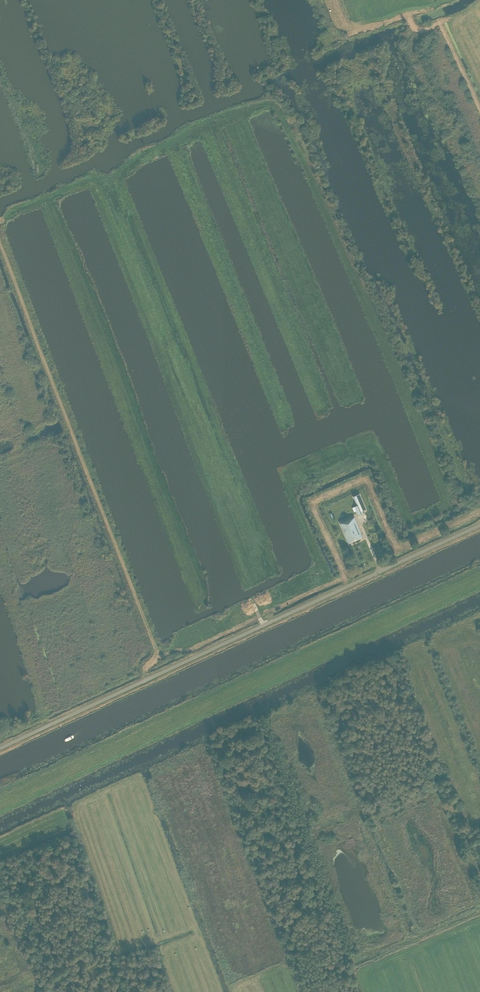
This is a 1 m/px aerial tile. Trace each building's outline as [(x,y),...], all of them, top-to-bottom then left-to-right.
[(367,509),(360,493),(353,496),(357,505),(355,506),(359,515),(364,513),(363,511),(367,509)] [(364,537),(355,516),(340,523),(349,544),(364,537)]
